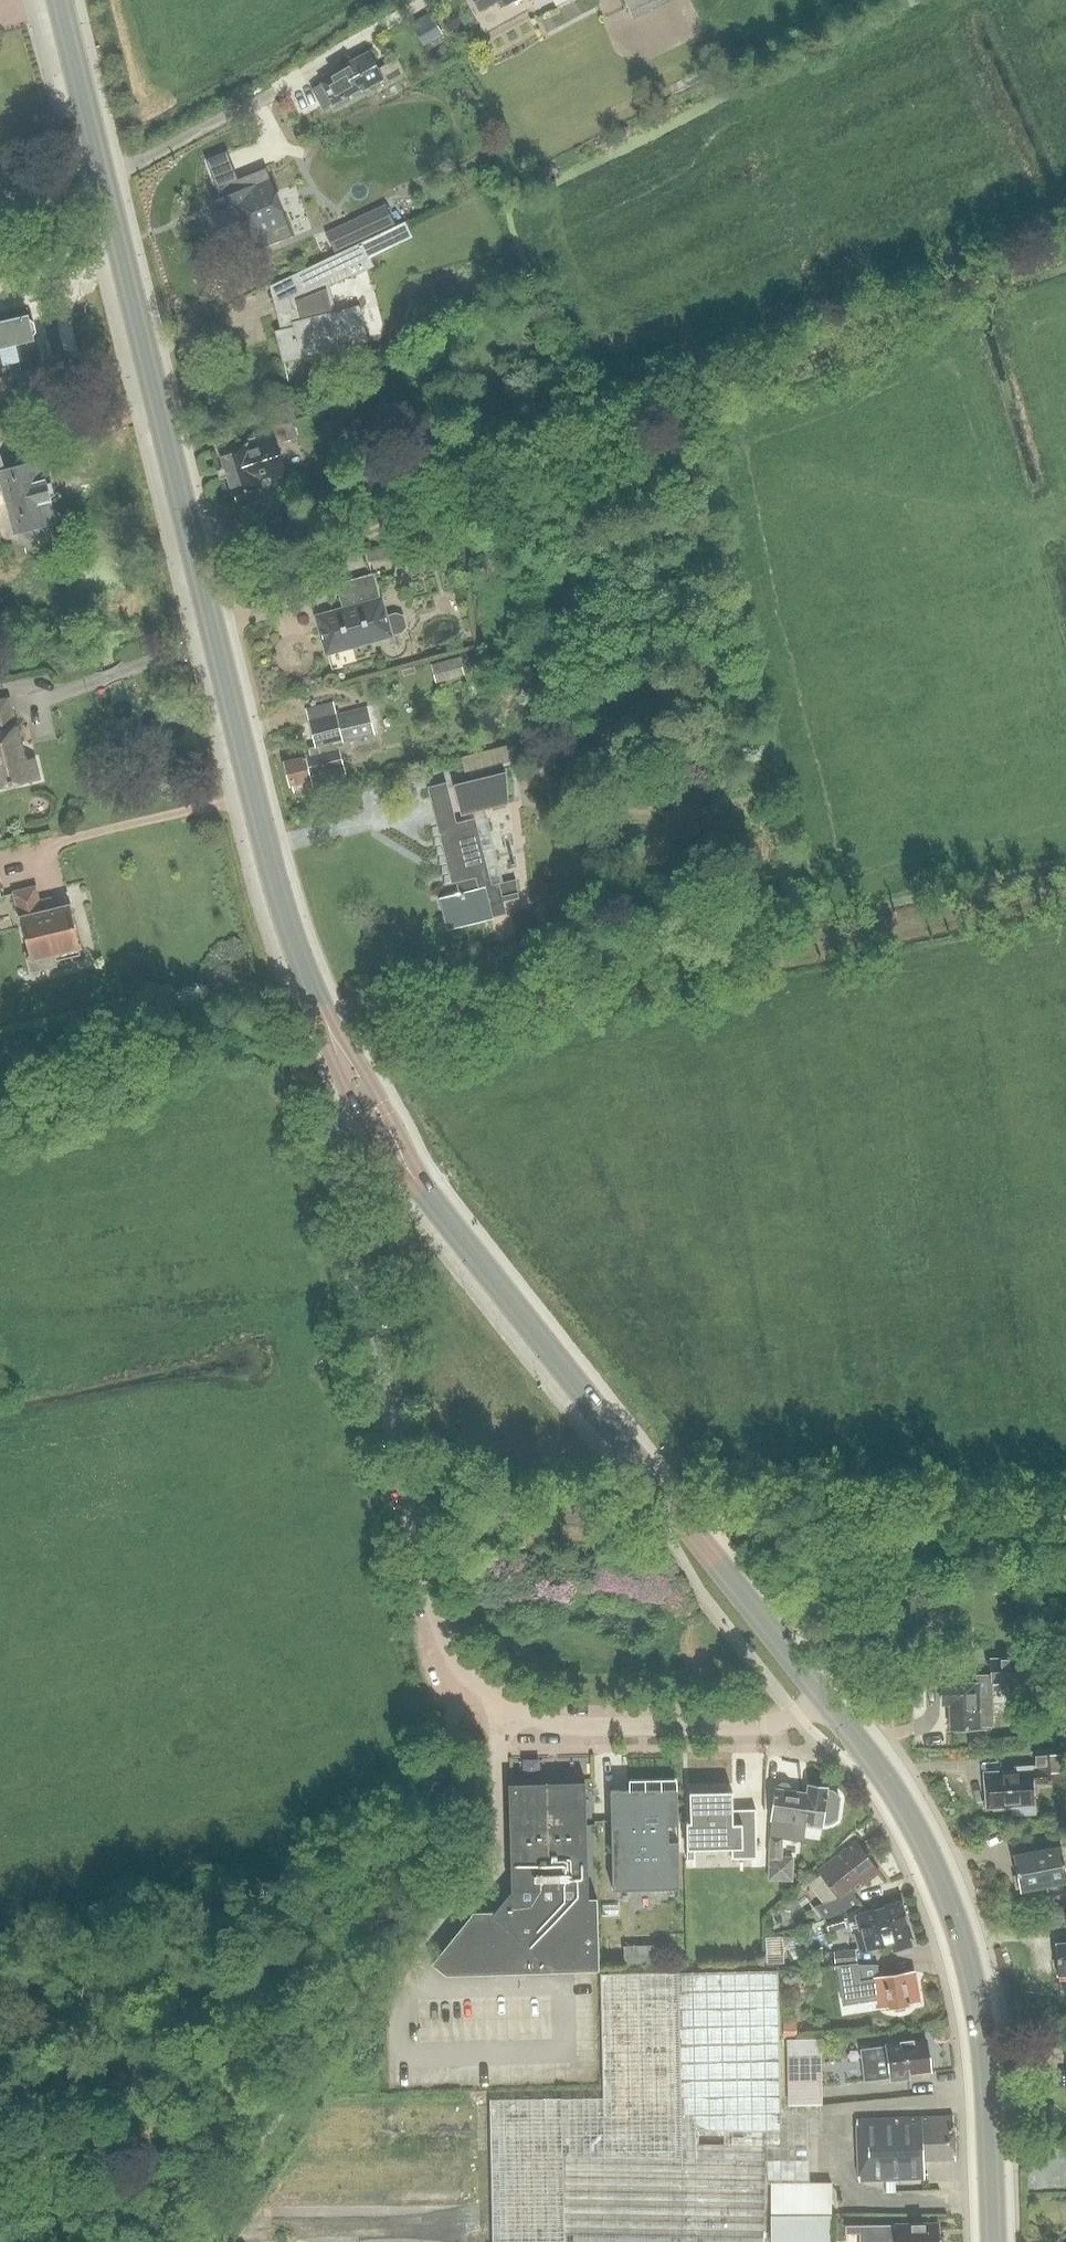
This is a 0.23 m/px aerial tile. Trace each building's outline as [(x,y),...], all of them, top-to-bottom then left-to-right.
[(480,12),(498,2),(501,8),(516,0),(474,0),(480,12)] [(634,18),(672,0),(626,0),(634,18)] [(411,23),(423,44),(442,33),(429,12),(411,23)] [(709,41),(697,47),(702,60),(715,54),(709,41)] [(323,110),(333,104),(334,105),(361,90),(362,92),(384,80),(386,84),(406,73),(397,59),(379,69),(369,52),(347,65),(349,69),(312,90),(323,110)] [(311,181),(273,196),(285,225),(322,210),(311,181)] [(232,247),(272,231),(254,187),(214,202),(219,214),(213,216),(221,237),(227,235),(232,247)] [(397,244),(390,228),(362,242),(369,256),(369,257),(397,244)] [(283,361),(343,347),(367,341),(359,306),(335,312),(329,286),(352,274),(348,266),(369,256),(362,242),(297,273),(302,295),(274,301),(281,330),(275,332),(283,361)] [(34,340),(28,317),(0,324),(0,376),(32,368),(25,342),(34,340)] [(277,444),(297,438),(292,421),(295,420),(290,402),(265,410),(271,427),(263,430),(264,436),(218,450),(233,496),(235,496),(238,506),(262,499),(259,489),(271,485),(269,480),(287,475),(277,444)] [(52,533),(50,523),(52,523),(37,464),(2,473),(0,467),(0,492),(6,490),(16,531),(17,530),(20,541),(29,547),(47,542),(52,533)] [(407,546),(404,536),(366,550),(371,563),(393,555),(392,552),(407,546)] [(391,636),(391,635),(402,632),(407,626),(404,615),(396,612),(385,615),(373,574),(335,584),(342,610),(317,617),(327,654),(391,636)] [(459,657),(431,664),(436,682),(464,675),(459,657)] [(37,778),(33,761),(24,763),(10,700),(0,702),(0,786),(5,785),(5,787),(19,785),(18,782),(37,778)] [(293,792),(346,778),(337,743),(372,733),(366,711),(336,719),(335,715),(309,722),(315,748),(308,750),(310,756),(285,763),(291,787),(292,787),(293,792)] [(465,772),(511,759),(515,758),(510,743),(460,756),(465,772)] [(462,815),(507,804),(505,774),(455,787),(462,815)] [(474,821),(457,825),(446,784),(429,788),(453,883),(460,882),(463,894),(441,900),(448,928),(505,914),(501,899),(517,895),(516,882),(490,888),(474,821)] [(53,958),(79,951),(77,943),(78,942),(68,903),(39,911),(32,885),(12,890),(31,962),(53,957),(53,958)] [(1013,1586),(1006,1593),(1013,1601),(1021,1595),(1013,1586)] [(992,1727),(992,1683),(1019,1682),(1018,1659),(990,1659),(990,1676),(974,1676),(974,1684),(941,1685),(942,1705),(950,1705),(950,1729),(986,1729),(986,1727),(992,1727)] [(1033,1784),(1064,1782),(1062,1751),(1036,1753),(1037,1766),(1015,1768),(1015,1773),(986,1775),(988,1809),(994,1808),(994,1810),(1007,1809),(1007,1806),(1012,1806),(1012,1815),(1035,1814),(1033,1784)] [(629,1790),(610,1790),(612,1891),(679,1889),(677,1788),(656,1789),(656,1780),(629,1781),(629,1790)] [(770,1825),(769,1882),(792,1882),(793,1858),(782,1857),(783,1839),(793,1840),(799,1792),(792,1791),(792,1788),(789,1784),(782,1782),(777,1786),(776,1789),(775,1789),(770,1825)] [(548,1784),(509,1785),(511,1890),(494,1912),(472,1912),(430,1963),(445,1974),(597,1970),(595,1899),(587,1899),(584,1792),(548,1793),(548,1784)] [(799,1792),(793,1840),(803,1842),(806,1822),(823,1824),(827,1825),(833,1823),(837,1819),(840,1799),(837,1794),(833,1791),(828,1790),(828,1788),(808,1786),(807,1793),(799,1792)] [(686,1823),(686,1860),(695,1860),(695,1850),(732,1850),(732,1859),(757,1859),(757,1812),(733,1812),(732,1793),(689,1793),(690,1823),(686,1823)] [(1065,1863),(1065,1831),(1058,1832),(1061,1847),(1014,1856),(1020,1891),(1065,1882),(1065,1872),(1064,1864),(1065,1863)] [(391,1834),(378,1844),(387,1857),(401,1848),(391,1834)] [(839,1899),(815,1906),(825,1919),(843,1914),(843,1913),(859,1908),(862,1906),(852,1893),(880,1873),(857,1842),(818,1871),(839,1899)] [(859,1908),(843,1913),(843,1914),(844,1919),(848,1917),(852,1933),(855,1933),(859,1949),(868,1946),(868,1947),(881,1944),(890,1941),(891,1944),(893,1951),(911,1945),(911,1944),(909,1936),(909,1935),(900,1903),(861,1915),(859,1908)] [(843,1914),(825,1919),(829,1931),(846,1926),(844,1919),(843,1914)] [(1056,1944),(1058,1975),(1065,1974),(1065,1943),(1056,1944)] [(624,1963),(655,1962),(654,1945),(623,1946),(624,1963)] [(855,1949),(834,1951),(835,1965),(857,1963),(855,1949)] [(766,2183),(770,2183),(770,2214),(832,2213),(831,2182),(808,2183),(807,2110),(823,2110),(822,2040),(779,2041),(778,1971),(602,1974),(605,2098),(491,2100),(493,2241),(764,2241),(766,2183)] [(908,2003),(919,2001),(915,1972),(852,1982),(854,1997),(877,1993),(879,2008),(889,2006),(890,2008),(892,2008),(895,2012),(904,2010),(907,2005),(908,2005),(908,2003)] [(796,2021),(783,2021),(784,2038),(796,2038),(796,2021)] [(908,2074),(930,2072),(926,2039),(914,2041),(914,2039),(900,2040),(900,2042),(886,2044),(886,2046),(860,2049),(864,2081),(891,2078),(891,2079),(909,2077),(908,2074)] [(923,2160),(954,2159),(952,2116),(858,2120),(860,2181),(924,2178),(923,2160)] [(830,2215),(770,2216),(771,2241),(831,2241),(830,2215)] [(938,2224),(929,2224),(898,2225),(845,2227),(845,2234),(861,2234),(861,2241),(938,2241),(938,2224)]
